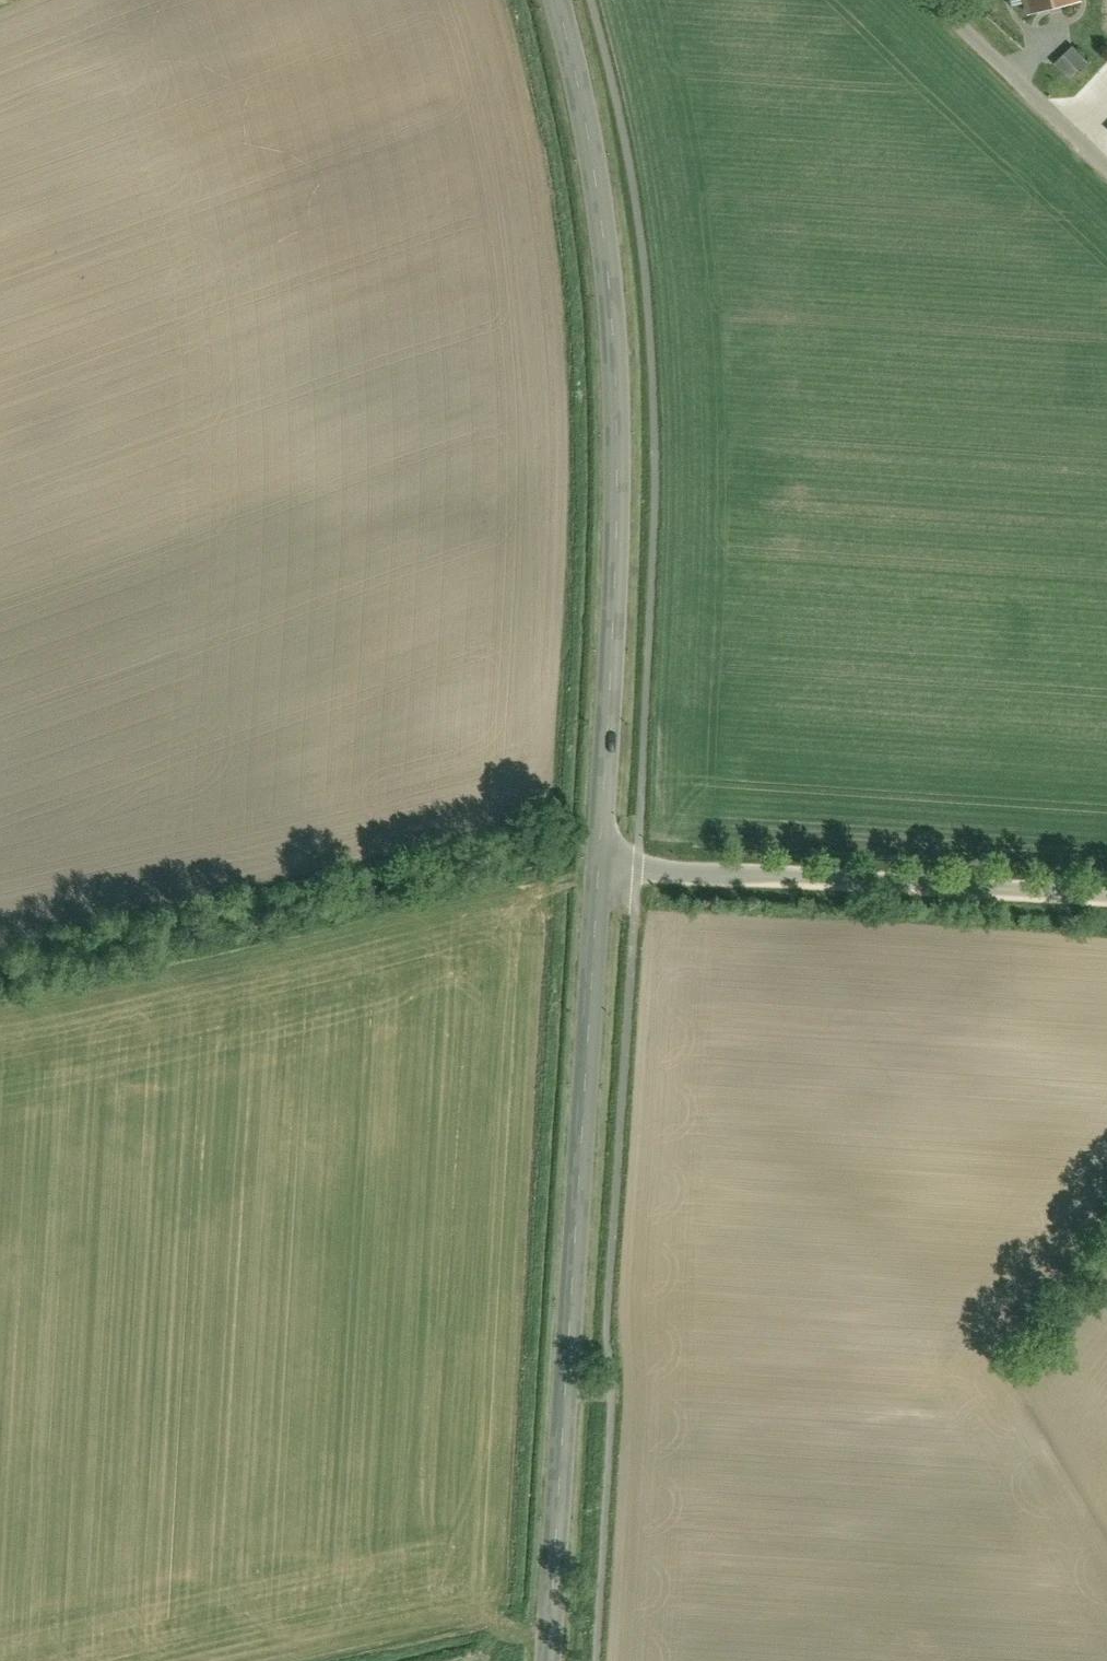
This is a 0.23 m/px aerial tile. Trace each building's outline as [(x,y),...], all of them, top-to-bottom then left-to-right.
[(1029,17),(1084,3),(1084,0),(1025,0),(1029,17)] [(1060,38),(1043,56),(1062,74),(1079,56),(1060,38)]
